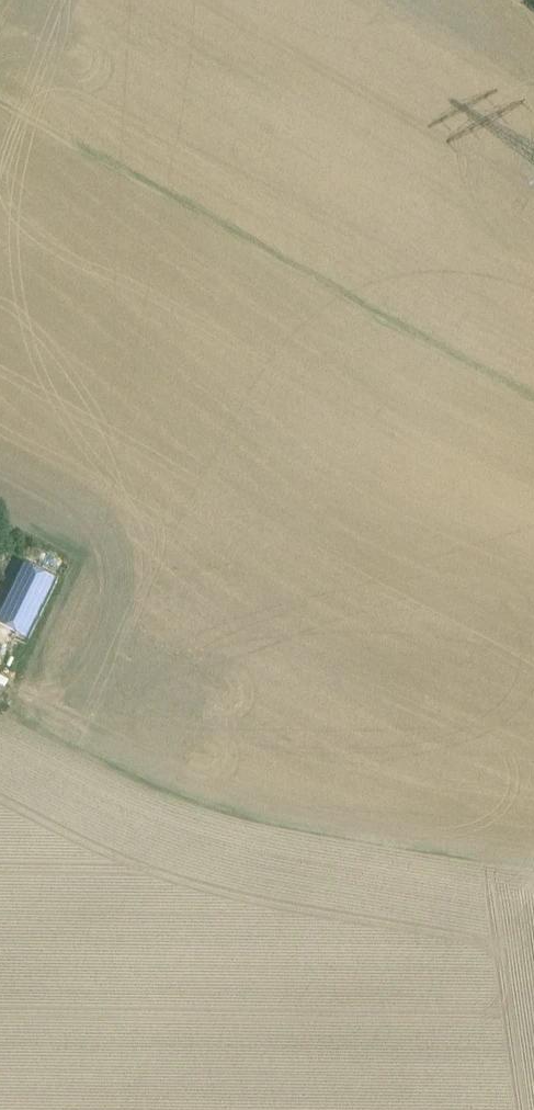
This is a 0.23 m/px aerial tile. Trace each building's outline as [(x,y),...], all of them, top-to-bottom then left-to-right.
[(0,612),(0,622),(26,635),(53,578),(23,563),(0,612)]
